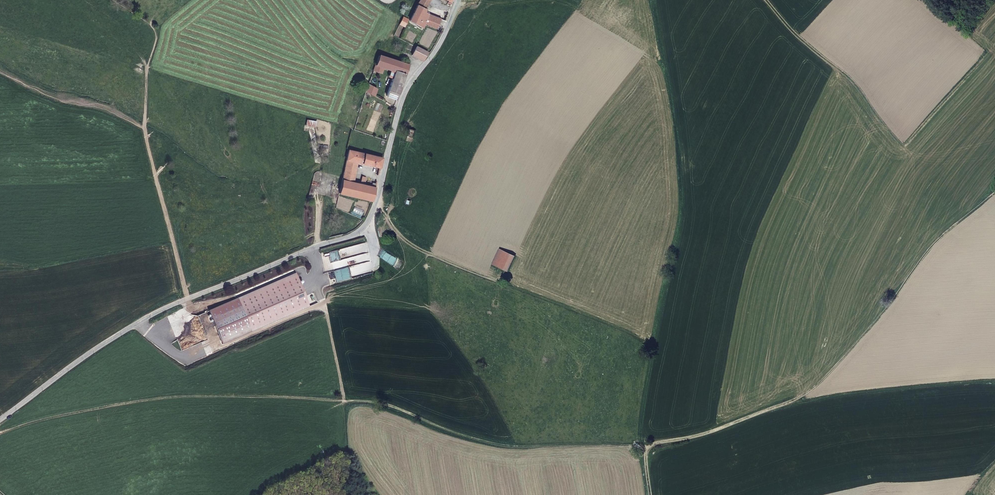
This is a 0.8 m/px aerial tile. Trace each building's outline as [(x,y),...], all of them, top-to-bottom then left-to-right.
[(424,24),(428,14),(424,12),(424,11),(425,9),(417,5),(410,20),(422,28),(424,24)] [(438,26),(441,19),(428,14),(424,24),(437,29),(438,26)] [(405,27),(408,19),(403,17),(399,24),(405,27)] [(423,61),(428,52),(416,47),(412,55),(423,61)] [(398,94),(406,72),(408,65),(379,55),(375,65),(384,68),(391,70),(395,71),(392,78),(388,90),(398,94)] [(374,96),(376,89),(368,84),(365,91),(374,96)] [(396,99),(398,94),(388,90),(386,96),(396,99)] [(362,163),(365,154),(348,150),(346,160),(357,162),(362,163)] [(380,168),(382,158),(365,154),(362,163),(380,168)] [(353,183),(357,162),(346,160),(342,180),(353,183)] [(372,201),(375,188),(364,185),(361,184),(353,183),(342,180),(339,193),(372,201)] [(508,271),(515,256),(500,249),(493,264),(508,271)] [(309,306),(295,274),(237,299),(209,311),(223,344),(251,332),(309,306)]
